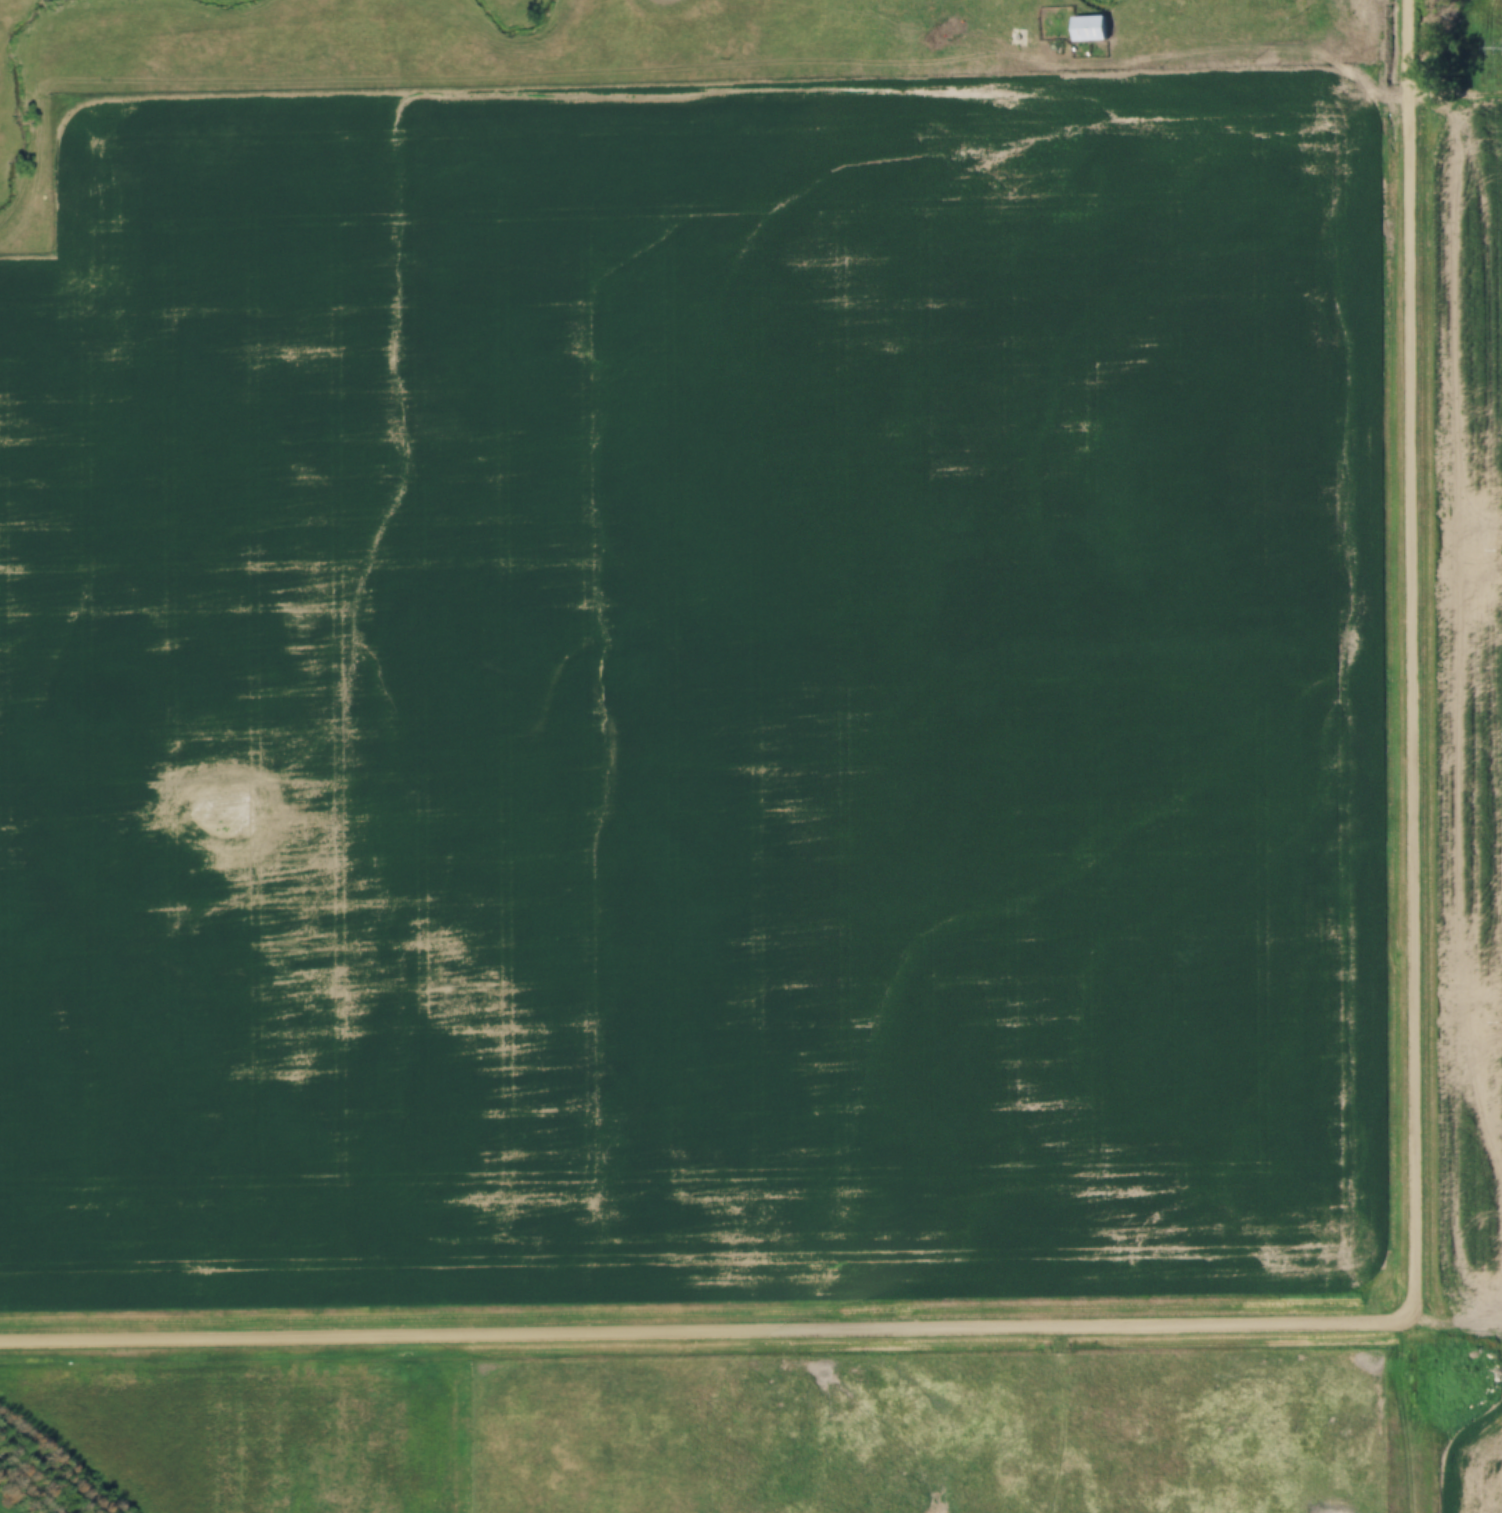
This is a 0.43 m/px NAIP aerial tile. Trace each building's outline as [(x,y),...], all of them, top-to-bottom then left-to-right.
[(1106,42),(1106,17),(1074,17),(1074,42),(1106,42)]
